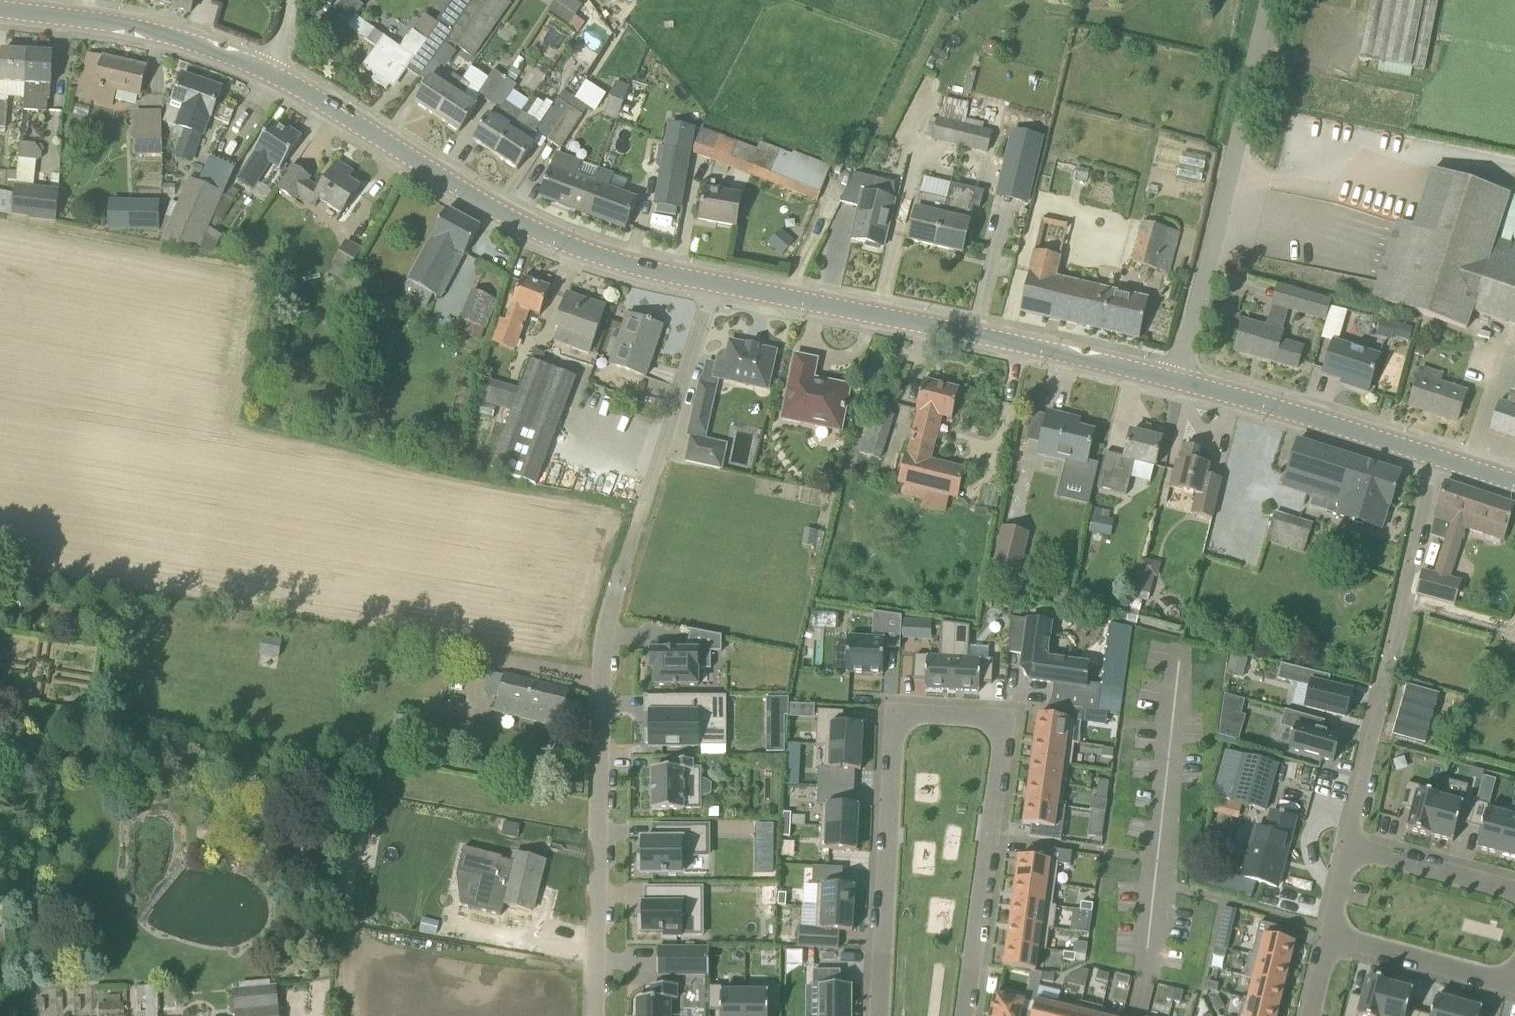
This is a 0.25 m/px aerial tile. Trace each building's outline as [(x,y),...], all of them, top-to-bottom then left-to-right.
[(191,13),(194,0),(146,0),(191,13)] [(364,6),(356,0),(343,0),(327,22),(344,35),(349,28),(376,48),(384,36),(375,30),(357,17),(364,6)] [(513,5),(506,0),(478,0),(452,35),(431,64),(441,71),(457,47),(476,59),(513,5)] [(478,0),(453,0),(437,23),(438,25),(452,35),(478,0)] [(551,5),(571,20),(582,5),(575,0),(555,0),(551,5)] [(1424,70),(1438,0),(1371,0),(1360,57),(1424,70)] [(431,64),(452,35),(438,25),(427,41),(413,31),(400,48),(384,36),(376,48),(363,66),(376,76),(373,80),(386,89),(385,89),(386,90),(403,67),(407,70),(420,79),(431,64)] [(997,54),(998,48),(996,44),(991,42),(986,45),(984,50),(987,54),(992,56),(997,54)] [(1,82),(25,84),(28,52),(3,51),(1,82)] [(25,84),(24,98),(50,100),(51,86),(53,54),(28,52),(25,84)] [(148,68),(89,54),(78,96),(113,105),(117,89),(141,95),(148,68)] [(520,72),(512,67),(505,77),(514,82),(520,72)] [(476,94),(489,102),(505,77),(493,69),(476,94)] [(453,74),(445,86),(432,77),(415,103),(438,118),(462,80),(453,74)] [(222,89),(182,75),(172,103),(181,106),(174,126),(204,136),(211,117),(222,89)] [(505,77),(489,102),(496,107),(473,141),(495,156),(520,118),(522,115),(505,104),(518,85),(514,82),(505,77)] [(438,118),(460,132),(477,107),(463,98),(471,86),(462,80),(438,118)] [(604,113),(618,119),(629,89),(616,83),(604,113)] [(974,97),(968,113),(992,122),(997,105),(974,97)] [(548,141),(570,107),(557,99),(540,125),(535,133),(548,141)] [(7,127),(9,102),(0,102),(0,127),(7,127)] [(570,107),(548,141),(561,149),(582,116),(570,107)] [(535,145),(523,137),(531,125),(520,118),(495,156),(517,171),(535,145)] [(960,146),(965,126),(938,120),(934,140),(960,146)] [(270,162),(281,169),(302,138),(290,130),(288,133),(273,123),(254,151),(256,152),(238,179),(252,189),(270,162)] [(965,126),(960,146),(987,152),(991,133),(965,126)] [(761,141),(757,151),(702,130),(693,152),(818,201),(830,165),(793,150),(793,152),(761,141)] [(133,156),(162,155),(161,131),(133,132),(133,156)] [(1032,188),(1041,149),(1010,142),(1001,181),(1032,188)] [(679,208),(690,148),(666,144),(656,204),(679,208)] [(539,198),(582,214),(599,169),(598,169),(598,170),(556,153),(539,198)] [(311,178),(293,165),(277,189),(295,201),(299,196),(311,204),(316,197),(342,215),(360,187),(349,179),(354,172),(338,162),(320,189),(309,181),(311,178)] [(614,175),(599,169),(582,214),(626,230),(637,200),(622,194),(626,181),(613,176),(614,175)] [(1514,325),(1514,245),(1501,241),(1496,239),(1510,196),(1432,171),(1389,304),(1466,329),(1472,311),(1514,325)] [(884,247),(895,200),(899,184),(877,179),(855,173),(840,203),(859,207),(851,239),(867,243),(866,247),(882,251),(883,247),(884,247)] [(199,251),(224,196),(190,181),(162,243),(199,251)] [(15,184),(14,194),(12,215),(12,216),(56,222),(61,191),(15,184)] [(700,221),(734,227),(736,227),(741,195),(705,189),(700,221)] [(14,194),(0,191),(0,213),(12,215),(14,194)] [(909,241),(936,247),(943,217),(947,200),(933,197),(921,194),(909,241)] [(1501,241),(1514,245),(1514,198),(1501,241)] [(158,230),(158,201),(111,200),(111,230),(158,230)] [(974,207),(962,204),(947,200),(943,217),(936,247),(963,253),(974,207)] [(408,281),(409,282),(437,297),(460,253),(465,255),(481,227),(447,209),(408,281)] [(1131,263),(1169,273),(1180,233),(1142,222),(1131,263)] [(208,231),(199,251),(214,254),(222,241),(208,231)] [(772,244),(783,255),(793,244),(781,234),(772,244)] [(362,249),(346,241),(333,265),(349,274),(362,249)] [(1140,340),(1149,299),(1056,278),(1061,257),(1035,252),(1030,272),(1020,312),(1140,340)] [(506,322),(501,320),(492,342),(514,351),(529,312),(540,316),(550,289),(523,278),(506,322)] [(1294,289),(1288,310),(1326,322),(1332,299),(1294,289)] [(556,341),(573,347),(590,353),(605,307),(568,295),(557,328),(560,329),(556,341)] [(611,365),(645,377),(651,360),(646,358),(657,326),(662,328),(662,327),(652,323),(653,322),(648,320),(647,322),(628,315),(611,365)] [(1303,348),(1280,342),(1286,320),(1270,316),(1266,327),(1244,321),(1235,351),(1274,362),(1297,368),(1303,348)] [(490,333),(461,322),(457,333),(485,344),(490,333)] [(1397,323),(1393,336),(1409,341),(1413,328),(1397,323)] [(722,379),(750,385),(767,389),(775,352),(758,349),(759,347),(748,344),(748,346),(730,342),(728,353),(724,353),(721,355),(719,358),(717,367),(725,369),(722,379)] [(1380,357),(1334,342),(1323,374),(1350,383),(1349,387),(1368,393),(1380,357)] [(817,360),(795,356),(782,419),(841,431),(850,387),(813,379),(817,360)] [(520,390),(512,411),(491,468),(536,485),(577,377),(532,360),(520,390)] [(1457,422),(1466,393),(1439,384),(1442,375),(1422,368),(1410,406),(1457,422)] [(512,411),(520,390),(484,378),(477,401),(512,411)] [(952,419),(959,390),(924,381),(917,410),(920,410),(908,456),(905,455),(898,483),(958,498),(965,470),(930,461),(941,416),(952,419)] [(1511,390),(1507,404),(1499,402),(1489,432),(1514,440),(1514,392),(1511,390)] [(859,452),(880,458),(894,415),(873,409),(859,452)] [(1083,479),(1094,432),(1067,426),(1069,418),(1048,413),(1040,446),(1048,448),(1047,456),(1067,461),(1063,474),(1083,479)] [(1155,467),(1162,440),(1131,433),(1125,457),(1106,452),(1101,474),(1097,487),(1126,493),(1130,481),(1135,462),(1155,467)] [(729,444),(691,436),(685,462),(723,470),(729,444)] [(1298,441),(1287,474),(1283,487),(1332,503),(1329,512),(1382,529),(1389,506),(1391,507),(1401,473),(1298,441)] [(1180,463),(1177,462),(1170,489),(1197,495),(1192,514),(1212,519),(1222,479),(1208,476),(1211,465),(1206,464),(1207,461),(1203,453),(1199,452),(1200,450),(1184,446),(1180,463)] [(1431,536),(1445,540),(1457,544),(1462,527),(1485,535),(1488,524),(1507,530),(1514,506),(1445,483),(1438,507),(1431,536)] [(1115,518),(1102,515),(1094,514),(1090,531),(1111,535),(1115,518)] [(1304,553),(1313,526),(1275,514),(1266,540),(1304,553)] [(1020,574),(1029,535),(1006,530),(996,569),(1020,574)] [(1162,563),(1143,558),(1135,589),(1151,593),(1155,577),(1159,577),(1162,563)] [(1461,582),(1433,575),(1423,572),(1416,595),(1455,605),(1461,582)] [(1027,610),(1028,602),(1013,598),(1012,614),(1020,615),(1027,610)] [(883,675),(885,648),(901,649),(902,617),(874,613),(872,640),(849,638),(847,673),(883,675)] [(812,630),(836,631),(836,615),(812,614),(812,630)] [(1047,659),(1052,624),(1011,618),(1010,653),(1023,655),(1021,670),(1029,681),(1054,684),(1051,706),(1098,712),(1102,686),(1087,684),(1090,665),(1047,659)] [(920,636),(921,622),(903,621),(903,635),(920,636)] [(952,691),(956,625),(942,623),(940,658),(915,656),(914,680),(926,681),(925,690),(952,691)] [(992,684),(993,661),(969,659),(970,627),(956,625),(952,691),(980,692),(980,684),(992,684)] [(722,652),(722,637),(692,631),(688,651),(678,651),(678,650),(666,650),(666,651),(651,651),(651,670),(655,670),(655,686),(675,686),(675,687),(678,687),(678,686),(699,686),(699,670),(711,669),(711,653),(712,652),(722,652)] [(283,640),(263,636),(260,654),(280,657),(283,640)] [(1244,677),(1249,658),(1232,653),(1227,673),(1244,677)] [(1328,686),(1330,677),(1281,665),(1278,680),(1310,688),(1305,708),(1346,718),(1352,692),(1328,686)] [(504,676),(492,673),(486,696),(498,699),(495,712),(506,714),(507,708),(523,712),(522,718),(560,728),(569,690),(504,674),(504,676)] [(1408,683),(1393,734),(1427,743),(1442,693),(1408,683)] [(1246,698),(1226,693),(1224,708),(1242,713),(1246,698)] [(729,698),(729,696),(669,697),(669,713),(652,713),(652,731),(648,731),(648,744),(652,744),(652,747),(700,747),(700,732),(728,732),(728,698),(729,698)] [(785,735),(785,717),(789,717),(789,705),(789,697),(767,697),(767,717),(767,735),(785,735)] [(799,718),(800,706),(789,705),(789,717),(799,718)] [(1079,745),(1082,722),(1084,711),(1051,706),(1050,717),(1038,716),(1035,738),(1075,743),(1075,744),(1079,745)] [(844,712),(818,711),(816,747),(826,747),(826,746),(863,748),(864,725),(843,724),(844,712)] [(1280,727),(1295,731),(1290,750),(1333,763),(1341,737),(1322,732),(1325,722),(1285,711),(1280,727)] [(1072,766),(1075,744),(1075,743),(1035,738),(1033,759),(1069,764),(1069,765),(1072,766)] [(862,771),(863,748),(826,746),(826,747),(825,769),(862,771)] [(1114,750),(1103,748),(1102,757),(1113,758),(1114,750)] [(1278,765),(1244,756),(1231,802),(1266,811),(1278,765)] [(1066,786),(1069,765),(1069,764),(1033,759),(1030,781),(1066,786)] [(694,761),(675,761),(675,769),(654,769),(654,811),(685,811),(685,809),(702,809),(702,797),(705,796),(708,795),(711,793),(711,786),(708,784),(705,783),(702,783),(702,770),(694,770),(694,761)] [(1472,767),(1470,776),(1482,779),(1484,770),(1472,767)] [(800,786),(800,769),(786,769),(786,785),(800,786)] [(1063,808),(1066,786),(1030,781),(1027,802),(1058,806),(1058,808),(1063,808)] [(1099,782),(1098,790),(1108,792),(1109,783),(1099,782)] [(1430,837),(1442,793),(1407,784),(1401,807),(1413,810),(1407,831),(1430,837)] [(1107,800),(1108,792),(1098,790),(1096,799),(1107,800)] [(1453,843),(1459,823),(1470,826),(1477,802),(1442,793),(1430,837),(1453,843)] [(1215,798),(1212,811),(1226,815),(1230,802),(1215,798)] [(1024,825),(1032,826),(1030,837),(1062,841),(1063,830),(1055,828),(1058,808),(1058,806),(1027,802),(1024,825)] [(1499,855),(1510,816),(1487,810),(1488,806),(1477,802),(1470,826),(1482,829),(1476,849),(1499,855)] [(860,806),(823,804),(822,827),(859,829),(860,806)] [(1105,822),(1106,814),(1092,812),(1091,820),(1105,822)] [(1243,878),(1277,888),(1282,870),(1279,869),(1293,819),(1285,816),(1285,815),(1281,813),(1280,815),(1272,813),(1268,832),(1257,828),(1243,878)] [(1510,816),(1499,855),(1514,859),(1514,818),(1510,816)] [(501,835),(517,838),(519,824),(504,821),(501,835)] [(773,825),(757,825),(757,873),(773,873),(773,825)] [(639,857),(639,871),(643,871),(643,874),(683,874),(683,856),(709,856),(709,827),(655,827),(655,840),(643,840),(643,856),(639,857)] [(857,852),(859,829),(822,827),(821,850),(857,852)] [(1056,885),(1059,864),(1071,865),(1072,853),(1033,847),(1031,859),(1019,857),(1016,880),(1056,885)] [(503,904),(532,912),(545,861),(516,854),(514,863),(502,860),(502,857),(464,848),(458,871),(497,881),(498,875),(510,878),(503,904)] [(706,874),(706,862),(689,863),(689,875),(706,874)] [(854,909),(856,887),(843,886),(844,868),(814,867),(813,886),(819,886),(818,907),(854,909)] [(1053,906),(1056,885),(1016,880),(1013,901),(1053,907),(1053,906)] [(699,919),(699,889),(666,889),(666,904),(644,904),(644,917),(641,917),(641,930),(644,930),(644,933),(665,933),(665,937),(684,937),(684,918),(699,919)] [(1057,906),(1053,906),(1053,907),(1013,901),(1010,923),(1050,928),(1050,929),(1054,930),(1057,906)] [(1080,911),(1092,913),(1093,905),(1081,903),(1080,911)] [(853,932),(854,909),(818,907),(816,930),(853,932)] [(1236,922),(1238,912),(1227,909),(1225,920),(1236,922)] [(1074,922),(1091,925),(1093,913),(1092,913),(1080,911),(1076,911),(1074,922)] [(1047,951),(1050,929),(1050,928),(1010,923),(1007,945),(1039,949),(1039,950),(1047,951)] [(1290,965),(1295,943),(1281,939),(1283,928),(1260,923),(1252,955),(1252,956),(1290,965)] [(1075,953),(1086,954),(1087,945),(1076,943),(1075,953)] [(1036,971),(1039,950),(1039,949),(1007,945),(1004,967),(1036,971)] [(686,975),(686,948),(658,948),(658,975),(686,975)] [(1228,951),(1217,948),(1215,956),(1227,958),(1228,951)] [(1075,963),(1076,955),(1064,953),(1063,961),(1075,963)] [(1285,986),(1290,965),(1252,956),(1252,955),(1250,954),(1244,977),(1253,980),(1254,979),(1285,986)] [(1081,987),(1086,970),(1084,970),(1065,979),(1064,983),(1081,987)] [(851,986),(840,986),(840,971),(814,971),(814,987),(820,987),(820,1015),(851,1015),(851,986)] [(1031,971),(1029,983),(1040,986),(1041,982),(1043,974),(1031,971)] [(1108,983),(1110,975),(1098,972),(1096,980),(1108,983)] [(1054,983),(1055,975),(1043,974),(1041,982),(1054,983)] [(1128,985),(1130,977),(1117,974),(1116,978),(1119,982),(1128,985)] [(1391,985),(1387,984),(1388,981),(1373,977),(1372,980),(1368,978),(1362,999),(1351,996),(1345,1015),(1382,1015),(1391,985)] [(1280,1007),(1285,986),(1254,979),(1253,980),(1249,999),(1248,1000),(1280,1007)] [(1218,992),(1220,984),(1209,982),(1207,989),(1218,992)] [(1414,991),(1391,985),(1382,1015),(1419,1015),(1420,1014),(1408,1011),(1414,991)] [(671,1000),(678,1000),(678,986),(652,986),(652,998),(638,998),(638,1015),(671,1015),(671,1000)] [(275,987),(241,991),(233,992),(236,1015),(278,1015),(275,987)] [(745,992),(722,992),(722,987),(710,987),(709,1011),(721,1011),(721,1015),(745,1015),(745,992)] [(745,992),(745,1015),(769,1015),(769,1011),(781,1011),(781,987),(769,987),(768,992),(745,992)] [(1176,990),(1168,988),(1165,1000),(1173,1002),(1176,990)] [(157,990),(137,990),(137,1015),(157,1015),(157,990)] [(1184,992),(1176,990),(1173,1002),(1181,1004),(1184,992)] [(100,1015),(126,1015),(125,1003),(121,1003),(120,995),(107,996),(107,1002),(99,1003),(100,1015)] [(1033,1013),(1023,1011),(1025,1002),(996,995),(990,1015),(1033,1015),(1033,1013)] [(1059,1002),(1038,996),(1033,1013),(1033,1015),(1056,1015),(1059,1002)] [(1460,1003),(1437,997),(1432,1015),(1456,1015),(1460,1003)] [(1218,998),(1212,1002),(1218,1012),(1224,1008),(1218,998)] [(1280,1007),(1248,1000),(1249,999),(1244,998),(1240,1015),(1278,1015),(1280,1007)] [(709,999),(699,999),(699,1011),(709,1011),(709,999)] [(1080,1004),(1059,999),(1059,1002),(1056,1015),(1078,1015),(1081,1005),(1080,1004)] [(1103,1010),(1104,1008),(1081,1002),(1080,1004),(1081,1005),(1078,1015),(1100,1015),(1102,1010),(1103,1010)] [(1483,1009),(1460,1003),(1456,1015),(1481,1015),(1483,1009)]
